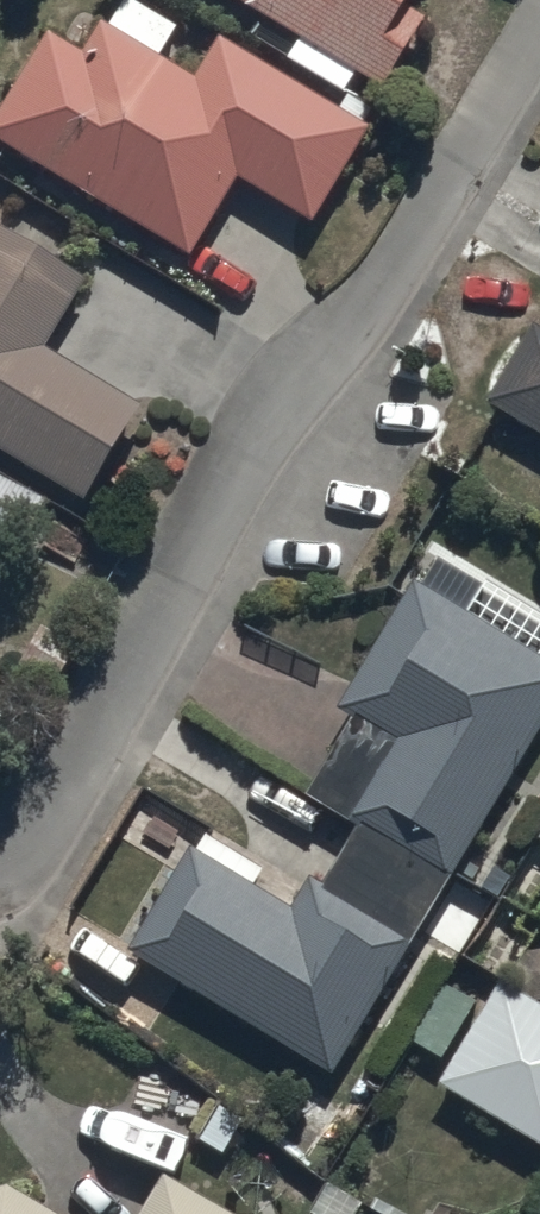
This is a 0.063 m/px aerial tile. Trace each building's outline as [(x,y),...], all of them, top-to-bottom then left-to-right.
[(295,61),(287,73),(223,33),(198,75),(162,54),(183,19),(151,0),(123,0),(109,24),(100,18),(84,46),(50,25),(0,107),(0,138),(191,254),(239,176),(315,222),(383,111),(346,88),(295,61)] [(346,88),(357,70),(387,88),(430,17),(407,3),(409,0),(241,0),(300,36),(288,56),(295,61),(346,88)] [(90,497),(146,403),(49,344),(92,273),(0,217),(16,192),(0,182),(0,442),(90,497)] [(539,429),(539,318),(538,317),(489,397),(539,429)] [(334,1074),(429,921),(469,945),(515,871),(497,859),(480,887),(455,872),(539,735),(539,612),(444,552),(426,580),(418,575),(396,610),(391,607),(359,658),(366,662),(340,702),(355,711),(305,791),(364,827),(328,885),(310,874),(291,904),(258,884),(267,869),(204,829),(131,947),(334,1074)] [(440,1082),(539,1141),(539,999),(503,977),(440,1082)] [(443,1058),(478,997),(446,979),(411,1040),(443,1058)] [(166,1172),(142,1213),(237,1213),(166,1172)] [(15,1184),(0,1186),(0,1213),(67,1213),(15,1184)]
